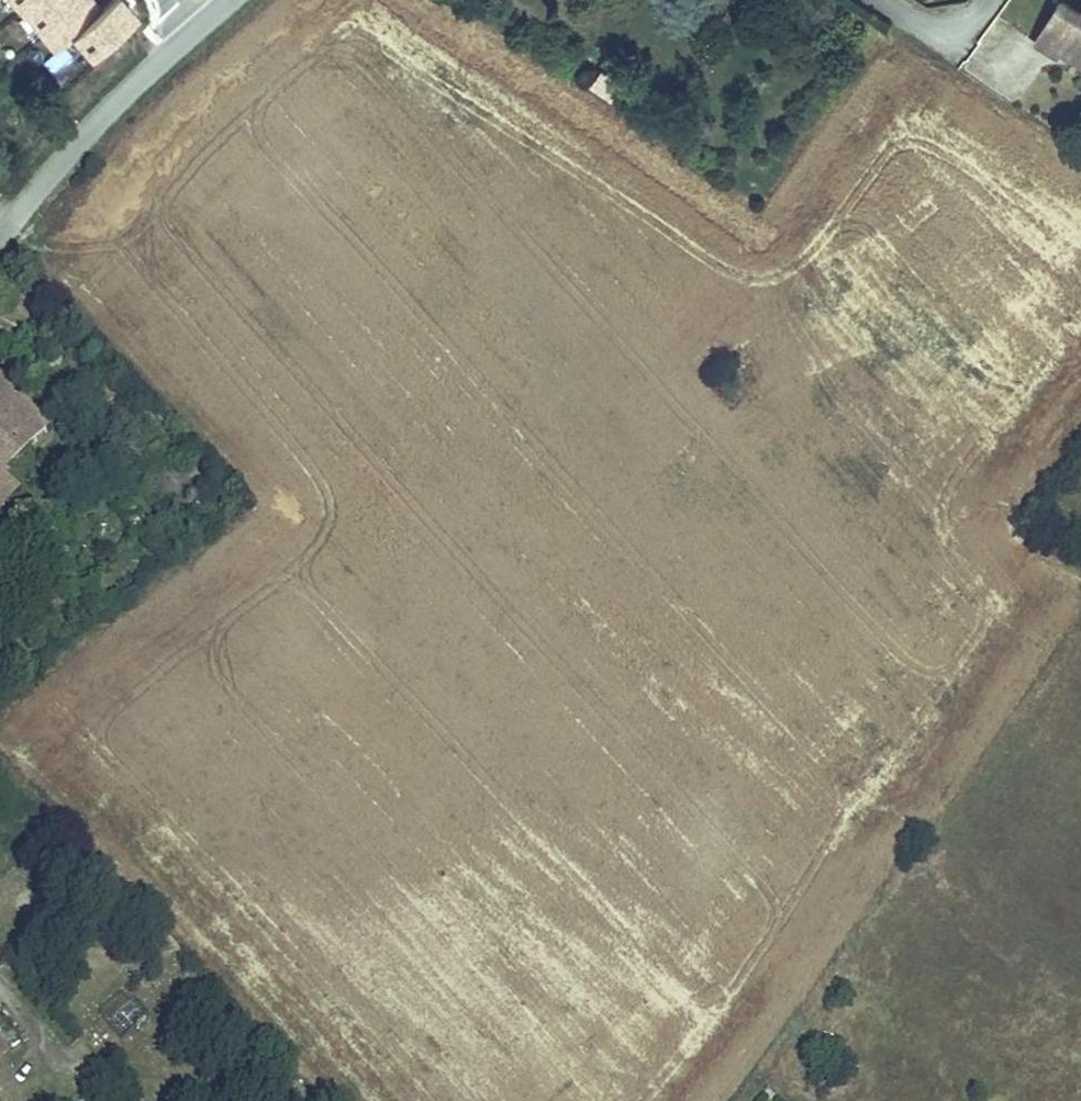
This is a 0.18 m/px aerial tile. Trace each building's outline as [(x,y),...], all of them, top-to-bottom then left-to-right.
[(1036,41),(1057,55),(1061,50),(1068,39),(1080,47),(1080,12),(1062,0),(1036,41)] [(1068,39),(1061,50),(1080,63),(1080,47),(1068,39)] [(628,88),(602,70),(591,85),(618,103),(628,88)] [(48,429),(0,378),(0,459),(9,467),(48,429)] [(26,484),(9,467),(0,459),(0,510),(26,484)]
